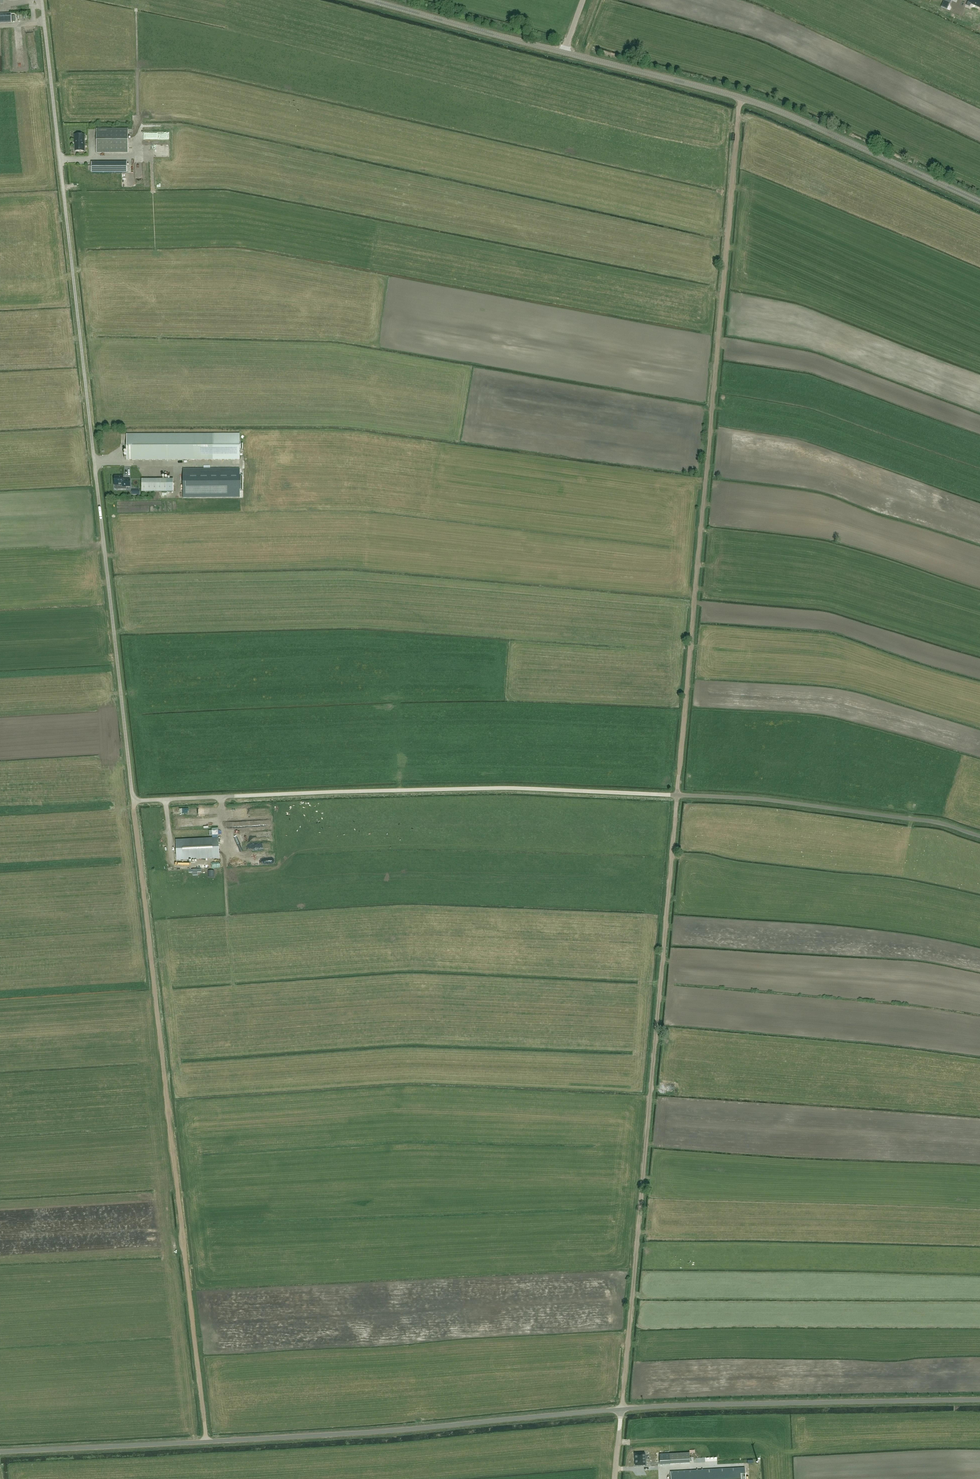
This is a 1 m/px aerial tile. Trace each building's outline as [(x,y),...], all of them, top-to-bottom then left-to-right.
[(946,10),(950,2),(945,0),(941,8),(946,10)] [(967,5),(970,7),(971,4),(979,8),(979,0),(969,0),(967,5)] [(11,23),(11,14),(0,14),(0,23),(11,23)] [(128,129),(97,129),(97,153),(128,152),(128,129)] [(85,151),(85,135),(75,135),(75,142),(75,146),(74,146),(74,150),(75,150),(75,151),(85,151)] [(92,162),(92,172),(127,172),(127,162),(92,162)] [(127,434),(127,460),(240,460),(240,434),(127,434)] [(243,491),(243,476),(241,476),(240,476),(240,469),(183,469),(183,498),(240,498),(240,491),(243,491)] [(121,477),(121,476),(114,476),(114,485),(123,485),(123,487),(130,487),(130,480),(123,480),(123,477),(121,477)] [(142,479),(142,491),(173,492),(173,479),(142,479)] [(177,859),(219,857),(218,839),(176,841),(177,859)] [(685,1463),(684,1453),(669,1454),(670,1464),(685,1463)] [(745,1468),(671,1472),(671,1478),(746,1478),(745,1468)]
